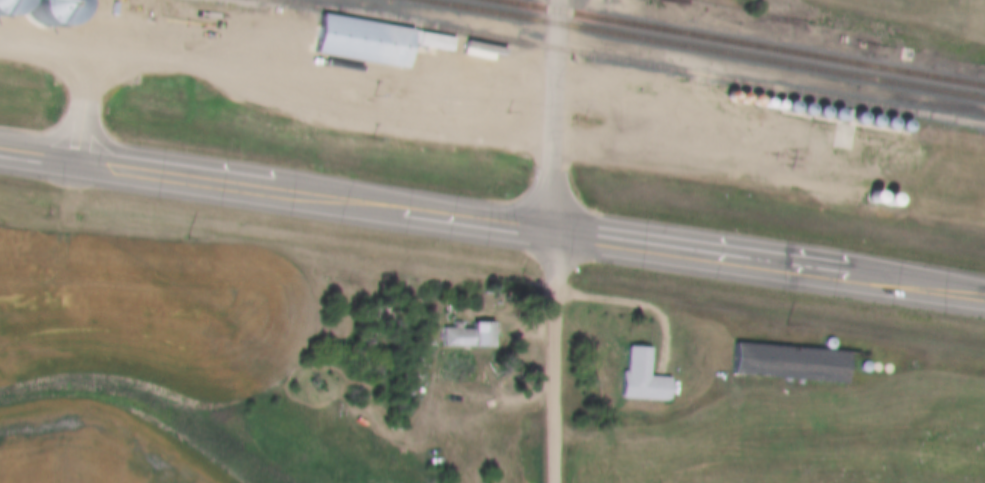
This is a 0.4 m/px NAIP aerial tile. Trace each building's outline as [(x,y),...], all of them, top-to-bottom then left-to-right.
[(6,14),(15,0),(0,0),(0,15),(6,14)] [(72,0),(26,0),(30,18),(46,28),(64,24),(74,8),(72,0)] [(319,16),(410,31),(403,70),(312,55),(319,16)] [(633,158),(632,153),(628,151),(623,152),(620,156),(622,161),(626,163),(630,162),(633,158)] [(647,160),(646,156),(642,153),(637,154),(634,158),(636,163),(640,166),(644,164),(647,160)] [(661,163),(659,158),(655,155),(651,157),(648,161),(649,165),(653,168),(658,167),(661,163)] [(674,165),(673,160),(669,157),(664,158),(662,162),(663,167),(667,170),(672,169),(674,165)] [(689,167),(688,162),(683,160),(679,161),(676,165),(677,169),(681,172),(686,171),(689,167)] [(703,169),(702,165),(698,162),(693,163),(691,167),(692,172),(696,175),(701,173),(703,169)] [(492,323),(492,348),(442,349),(442,328),(453,328),(453,322),(461,322),(461,330),(471,330),(471,323),(492,323)] [(834,345),(833,341),(829,339),(825,340),(823,344),(825,348),(828,350),(832,349),(834,345)] [(733,344),(845,353),(843,384),(730,375),(733,344)] [(625,374),(627,346),(650,348),(648,376),(669,378),(667,402),(620,399),(622,374),(625,374)] [(870,369),(869,365),(865,363),(861,364),(859,368),(860,372),(864,374),(868,372),(870,369)]
